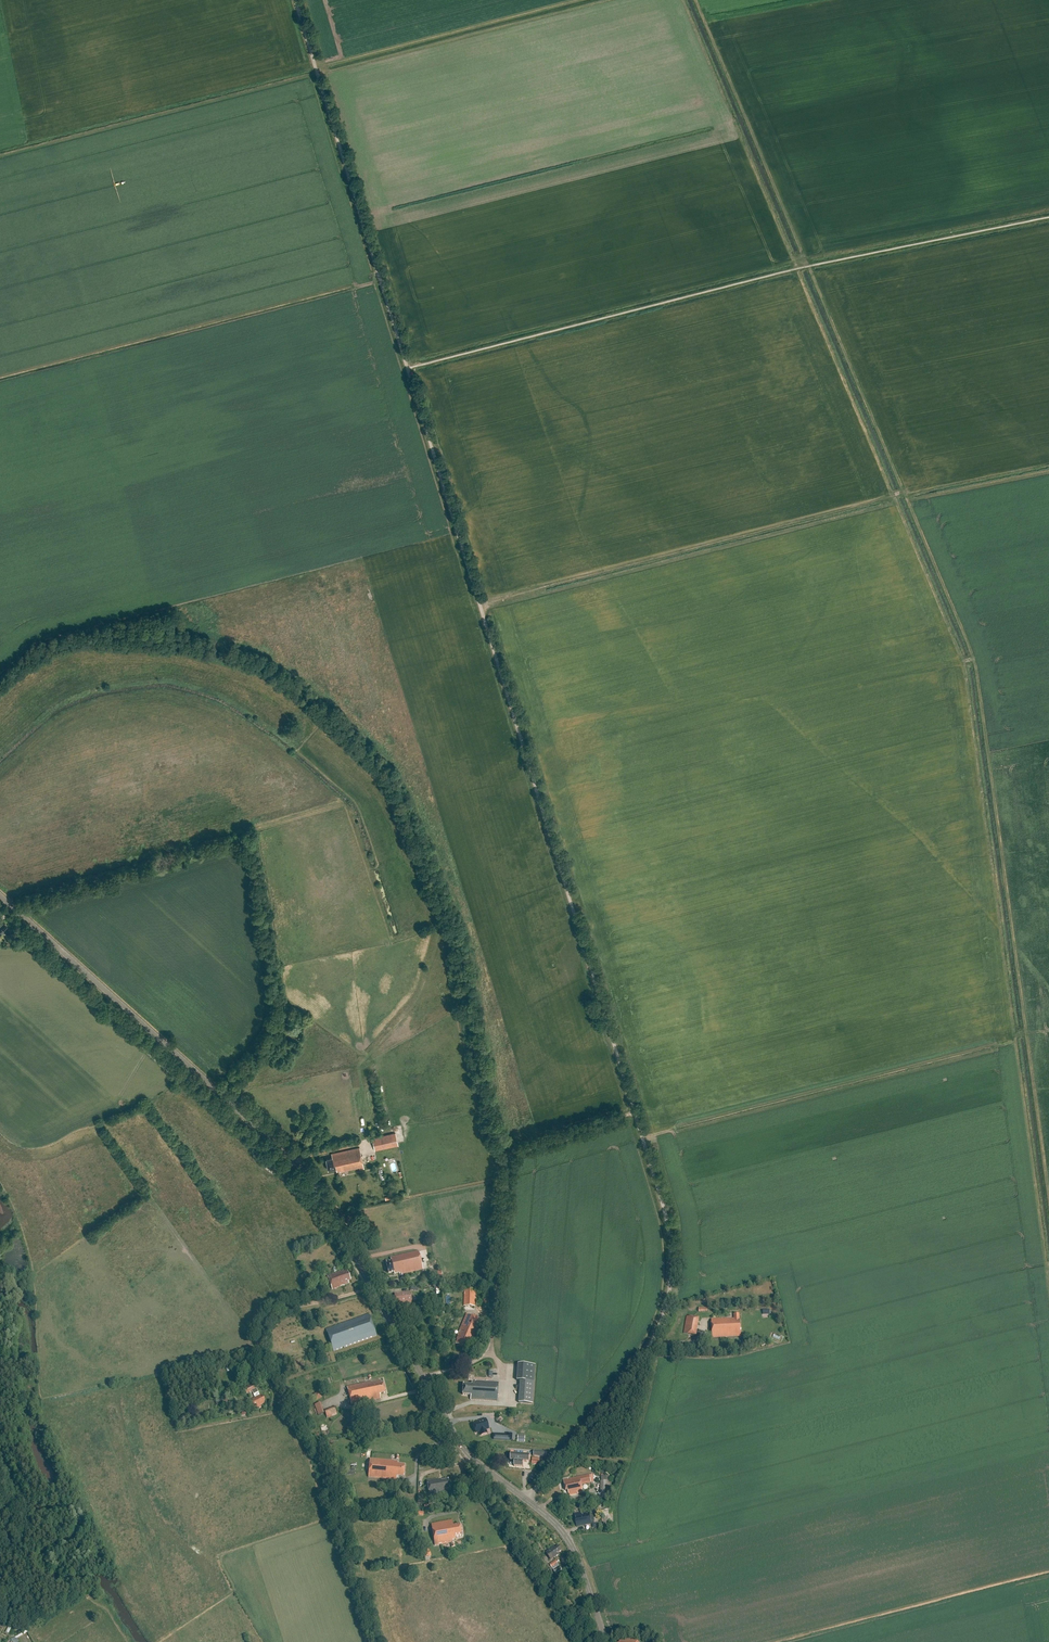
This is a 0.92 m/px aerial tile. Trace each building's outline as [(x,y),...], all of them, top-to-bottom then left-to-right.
[(395,1133),(372,1138),(375,1151),(398,1146),(395,1133)] [(332,1158),(326,1159),(328,1170),(336,1168),(337,1171),(340,1170),(340,1172),(359,1167),(359,1170),(364,1169),(359,1147),(331,1153),(332,1158)] [(390,1258),(391,1262),(385,1263),(388,1274),(393,1273),(394,1274),(399,1273),(399,1274),(402,1273),(402,1275),(423,1270),(419,1251),(390,1258)] [(327,1277),(328,1278),(324,1279),(326,1287),(330,1285),(332,1290),(348,1284),(347,1280),(350,1279),(347,1270),(341,1273),(340,1272),(327,1277)] [(430,1273),(432,1282),(443,1279),(441,1271),(430,1273)] [(323,1287),(312,1290),(314,1296),(324,1294),(323,1287)] [(476,1289),(465,1289),(464,1306),(475,1307),(476,1289)] [(411,1292),(394,1294),(395,1302),(398,1302),(398,1306),(412,1304),(411,1292)] [(369,1314),(326,1329),(334,1352),(376,1336),(369,1314)] [(458,1335),(459,1336),(457,1340),(458,1341),(456,1345),(465,1349),(467,1345),(471,1347),(483,1321),(467,1314),(458,1335)] [(727,1319),(711,1320),(712,1338),(741,1337),(740,1314),(734,1315),(734,1319),(727,1320),(727,1319)] [(687,1317),(684,1333),(697,1336),(700,1319),(687,1317)] [(518,1364),(517,1381),(520,1381),(534,1382),(535,1366),(518,1364)] [(372,1382),(347,1387),(351,1405),(380,1398),(379,1394),(386,1393),(384,1383),(382,1383),(381,1381),(372,1383),(372,1382)] [(471,1395),(470,1400),(497,1401),(498,1383),(475,1381),(475,1383),(471,1382),(471,1385),(463,1385),(463,1395),(471,1395)] [(519,1397),(519,1403),(532,1404),(534,1382),(520,1381),(519,1398),(519,1397)] [(254,1384),(244,1389),(247,1394),(257,1389),(254,1384)] [(320,1392),(311,1395),(313,1401),(322,1398),(320,1392)] [(250,1401),(254,1408),(255,1410),(261,1407),(261,1406),(263,1405),(262,1404),(263,1403),(263,1402),(264,1401),(261,1395),(250,1401)] [(315,1405),(318,1416),(324,1414),(321,1403),(315,1405)] [(337,1416),(335,1409),(325,1412),(327,1419),(337,1416)] [(480,1422),(473,1424),(476,1433),(480,1431),(481,1435),(486,1433),(485,1430),(489,1429),(486,1419),(480,1421),(480,1422)] [(515,1461),(514,1467),(524,1467),(524,1462),(530,1462),(530,1456),(511,1454),(510,1460),(515,1461)] [(398,1465),(398,1462),(394,1462),(394,1461),(369,1459),(368,1478),(396,1480),(397,1477),(403,1477),(404,1465),(398,1465)] [(589,1475),(571,1480),(571,1481),(564,1483),(566,1491),(568,1491),(568,1494),(577,1492),(577,1495),(583,1493),(581,1485),(591,1483),(589,1475)] [(611,1481),(609,1481),(609,1477),(602,1477),(602,1482),(601,1482),(602,1498),(612,1498),(611,1481)] [(436,1479),(426,1481),(429,1496),(444,1493),(444,1490),(450,1489),(448,1480),(440,1481),(440,1480),(437,1480),(436,1479)] [(613,1510),(603,1510),(604,1527),(614,1527),(613,1510)] [(580,1513),(574,1514),(575,1520),(575,1522),(576,1522),(577,1527),(591,1524),(591,1522),(595,1521),(593,1515),(590,1515),(589,1513),(580,1515),(580,1513)] [(452,1521),(431,1525),(435,1546),(451,1543),(451,1542),(453,1541),(452,1540),(455,1539),(455,1537),(462,1536),(460,1525),(453,1526),(452,1521)] [(554,1549),(546,1553),(551,1560),(559,1555),(558,1553),(562,1551),(559,1547),(554,1550),(554,1549)] [(562,1570),(555,1561),(549,1564),(555,1574),(562,1570)]
